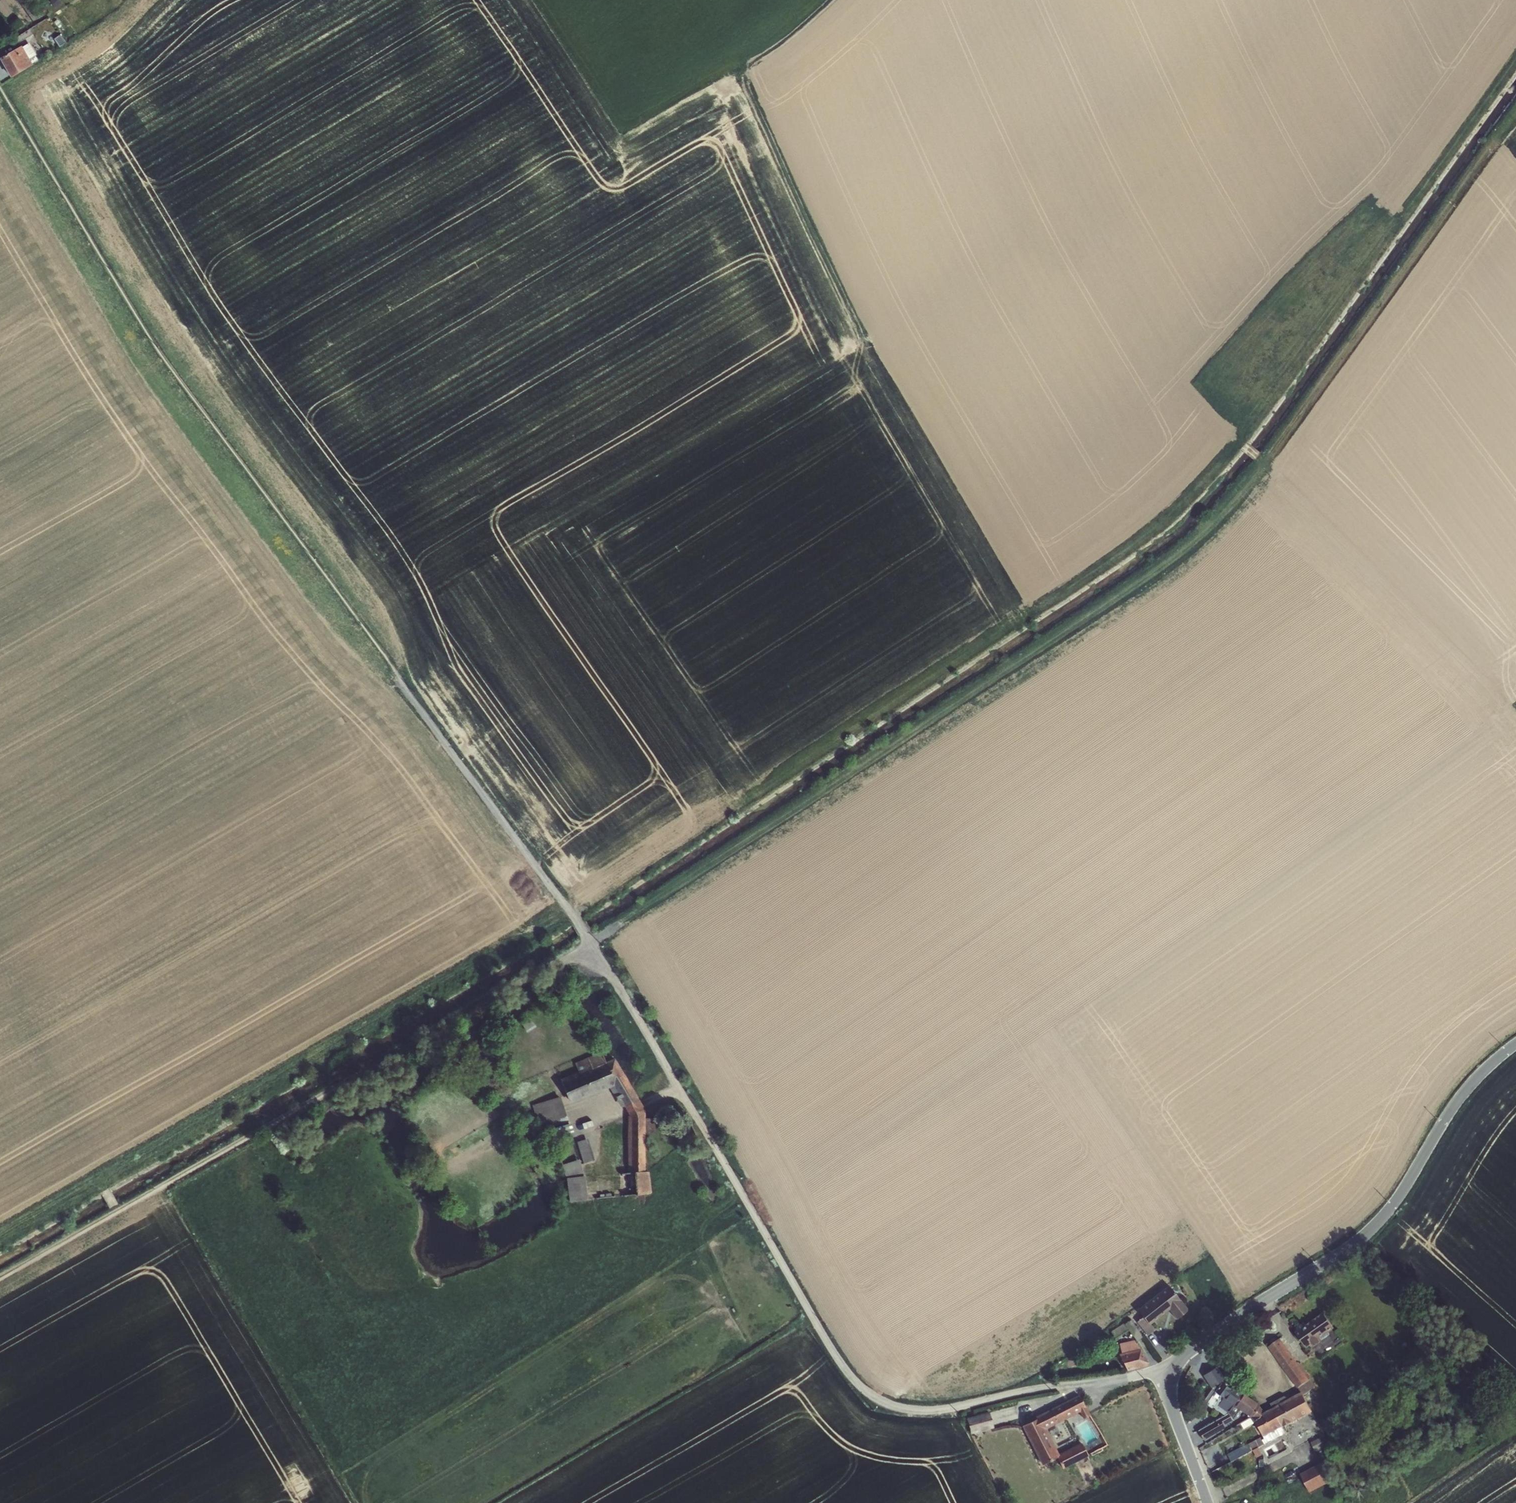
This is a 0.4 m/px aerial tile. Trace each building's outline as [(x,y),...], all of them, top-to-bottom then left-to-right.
[(10,78),(33,65),(29,60),(36,56),(29,44),(22,48),(22,47),(0,59),(0,61),(10,78)] [(534,1103),(540,1126),(568,1119),(563,1096),(534,1103)] [(579,1140),(583,1162),(593,1160),(590,1138),(579,1140)] [(1156,1328),(1152,1323),(1170,1309),(1177,1319),(1190,1309),(1170,1283),(1132,1311),(1149,1334),(1156,1328)] [(1309,1350),(1337,1327),(1324,1311),(1296,1333),(1309,1350)] [(1127,1322),(1137,1338),(1142,1335),(1132,1319),(1127,1322)] [(1139,1337),(1119,1343),(1127,1371),(1148,1364),(1139,1337)] [(1282,1337),(1269,1346),(1298,1388),(1311,1378),(1282,1337)] [(1220,1414),(1242,1399),(1218,1365),(1204,1375),(1215,1390),(1207,1396),(1220,1414)] [(1304,1394),(1316,1388),(1312,1380),(1300,1386),(1304,1394)] [(1261,1404),(1244,1393),(1236,1406),(1256,1419),(1263,1436),(1253,1441),(1261,1461),(1266,1453),(1264,1447),(1268,1441),(1283,1435),(1291,1423),(1303,1417),(1312,1405),(1309,1399),(1302,1394),(1264,1410),(1261,1404)] [(1083,1442),(1060,1452),(1048,1426),(1087,1409),(1081,1395),(1023,1421),(1042,1464),(1059,1457),(1064,1467),(1089,1456),(1083,1442)] [(990,1411),(967,1417),(971,1432),(994,1427),(990,1411)] [(1203,1438),(1235,1423),(1231,1414),(1199,1429),(1203,1438)] [(1233,1460),(1252,1452),(1248,1444),(1229,1452),(1233,1460)] [(1310,1491),(1332,1482),(1324,1462),(1301,1472),(1310,1491)]
